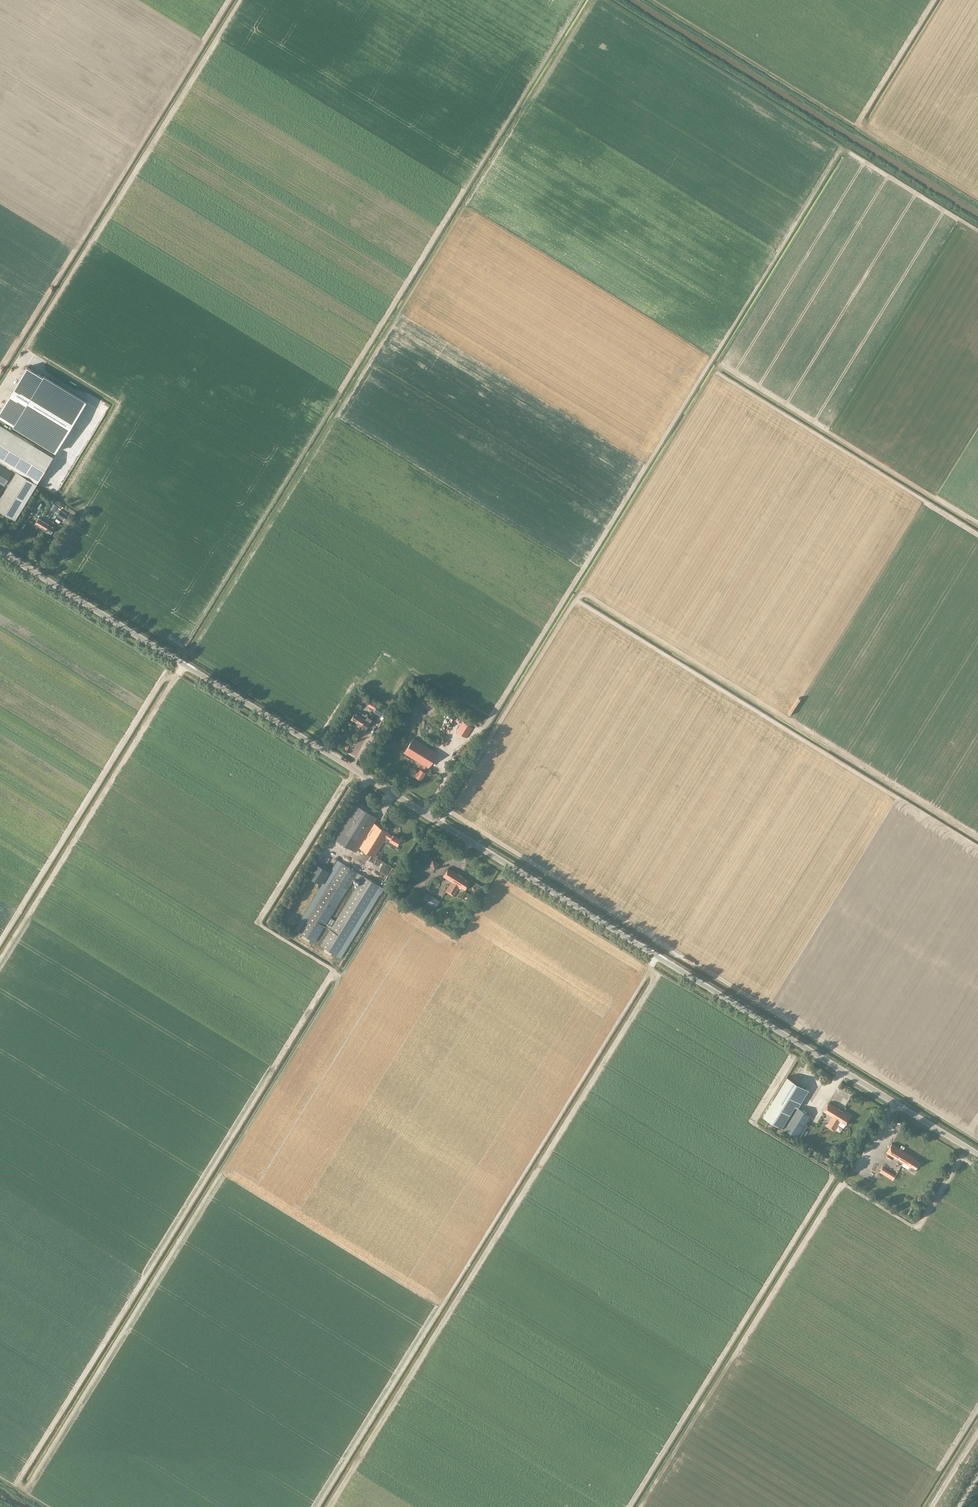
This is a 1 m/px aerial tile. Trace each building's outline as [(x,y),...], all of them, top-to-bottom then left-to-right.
[(0,420),(0,424),(10,430),(14,425),(56,451),(86,403),(27,367),(0,410),(0,417),(1,418),(0,420)] [(37,484),(17,472),(18,470),(38,482),(53,457),(10,430),(0,424),(0,509),(15,519),(37,484)] [(38,506),(42,499),(36,497),(33,503),(38,506)] [(40,527),(46,518),(44,516),(41,519),(39,517),(35,524),(40,527)] [(51,521),(48,519),(46,518),(40,527),(45,530),(51,521)] [(54,527),(52,526),(54,522),(51,520),(51,521),(45,530),(50,533),(54,527)] [(370,700),(367,704),(374,709),(376,704),(370,700)] [(373,711),(381,716),(386,709),(377,704),(373,711)] [(356,722),(362,713),(360,711),(357,714),(354,712),(350,719),(356,722)] [(361,725),(365,719),(367,716),(368,714),(366,713),(365,715),(362,713),(356,722),(361,725)] [(365,719),(361,725),(366,729),(370,722),(373,724),(375,721),(367,716),(365,719)] [(466,738),(472,727),(462,721),(455,732),(466,738)] [(428,767),(437,753),(413,738),(404,752),(423,764),(421,769),(420,768),(415,776),(421,779),(425,772),(424,771),(427,767),(428,767)] [(459,763),(468,749),(463,745),(454,759),(459,763)] [(355,803),(339,829),(360,843),(363,838),(364,839),(366,835),(365,834),(376,817),(355,803)] [(397,845),(401,839),(393,835),(392,836),(388,833),(388,832),(374,823),(366,835),(364,839),(359,847),(373,856),(385,837),(390,839),(389,840),(397,845)] [(318,861),(332,868),(336,861),(323,854),(325,850),(321,849),(318,855),(321,857),(318,861)] [(439,863),(432,859),(428,857),(424,864),(435,870),(439,863)] [(336,955),(379,885),(342,862),(299,932),(303,935),(301,938),(309,942),(310,939),(314,942),(355,876),(361,880),(320,945),(325,948),(323,951),(330,955),(332,952),(336,955)] [(465,889),(470,881),(448,867),(443,875),(451,881),(445,891),(453,895),(459,886),(465,889)] [(319,869),(309,887),(320,892),(329,875),(319,869)] [(426,892),(421,899),(435,907),(439,900),(426,892)] [(811,1114),(799,1106),(809,1089),(787,1076),(763,1115),(782,1127),(795,1106),(797,1107),(784,1128),(797,1136),(811,1114)] [(846,1124),(851,1116),(829,1102),(824,1110),(832,1116),(826,1126),(834,1130),(840,1121),(846,1124)] [(917,1166),(920,1161),(914,1158),(914,1157),(892,1143),(887,1152),(911,1167),(911,1166),(916,1168),(917,1166)] [(893,1180),(896,1175),(883,1167),(879,1172),(893,1180)]
